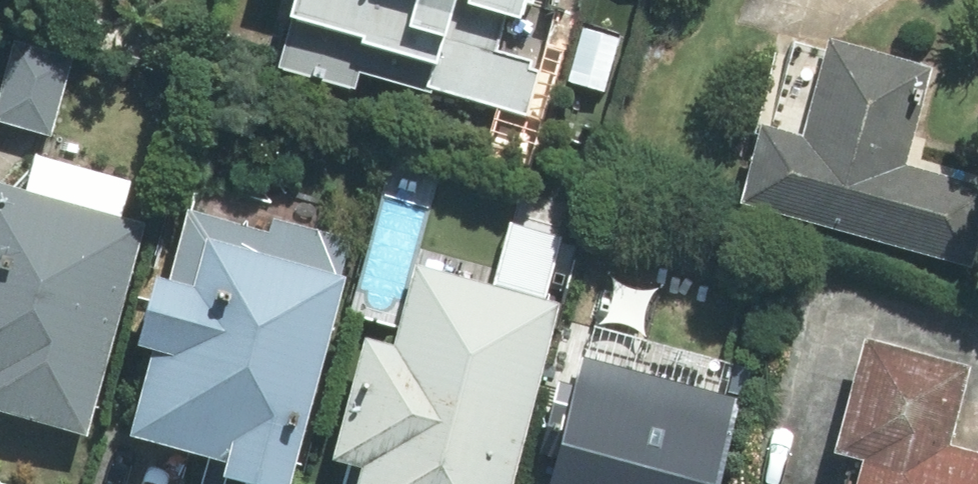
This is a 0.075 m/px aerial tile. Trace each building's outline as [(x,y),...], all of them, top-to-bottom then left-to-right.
[(286,21),(396,51),(402,31),(435,40),(424,83),(524,109),(553,2),(544,0),(292,0),(286,21)] [(819,39),(795,133),(754,123),(733,206),(969,265),(977,229),(977,181),(901,162),(925,66),(819,39)] [(0,63),(0,123),(27,130),(42,75),(0,63)] [(0,184),(0,411),(84,432),(140,220),(0,184)] [(165,279),(151,276),(132,348),(147,352),(125,435),(222,460),(216,480),(231,483),(288,483),(344,274),(334,271),(310,226),(267,214),(263,229),(183,208),(165,279)] [(359,338),(327,462),(354,469),(350,483),(504,483),(553,297),(461,273),(452,308),(400,294),(387,345),(359,338)] [(831,453),(857,460),(851,483),(977,483),(977,455),(944,446),(966,367),(861,339),(831,453)] [(574,352),(540,483),(715,483),(738,395),(574,352)]
